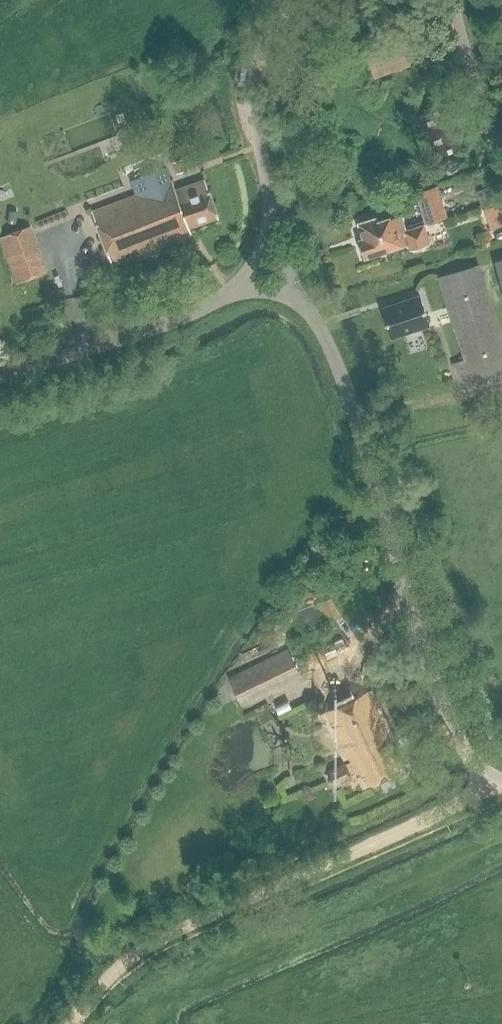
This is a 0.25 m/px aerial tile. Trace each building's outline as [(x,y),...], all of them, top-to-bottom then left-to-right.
[(400,33),(363,46),(374,80),(411,66),(400,33)] [(449,107),(416,118),(421,135),(425,134),(434,158),(463,147),(449,107)] [(182,159),(171,164),(175,175),(186,170),(182,159)] [(154,188),(91,212),(112,265),(190,234),(188,228),(218,218),(205,180),(175,190),(168,170),(150,177),(154,188)] [(446,217),(437,185),(415,191),(424,223),(446,217)] [(501,211),(501,209),(500,204),(485,209),(487,216),(501,211)] [(396,232),(404,230),(400,216),(376,223),(375,219),(357,224),(362,239),(362,240),(396,230),(396,232)] [(489,223),(491,229),(501,226),(501,219),(489,223)] [(362,240),(362,239),(359,240),(360,243),(358,247),(360,253),(363,254),(364,258),(408,245),(410,250),(414,249),(417,250),(423,248),(425,246),(429,244),(423,225),(404,230),(396,232),(396,230),(362,240)] [(4,247),(34,235),(31,227),(1,238),(4,247)] [(478,265),(437,278),(463,359),(452,363),(459,386),(501,372),(501,339),(478,265)] [(418,296),(381,308),(390,337),(427,325),(418,296)] [(288,650),(228,678),(241,706),(301,677),(288,650)] [(358,774),(362,772),(367,783),(397,769),(383,741),(388,739),(365,693),(327,712),(351,761),(327,773),(334,785),(350,777),(348,773),(356,769),(358,774)]
